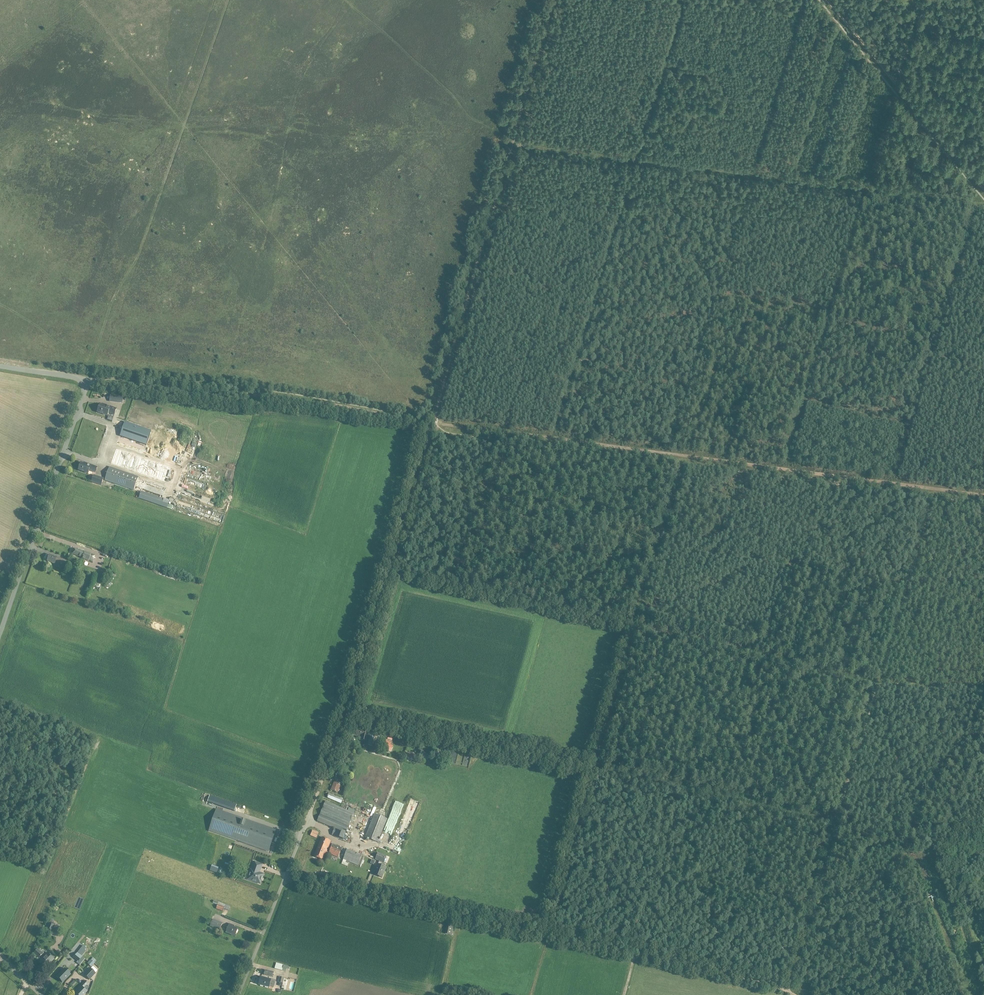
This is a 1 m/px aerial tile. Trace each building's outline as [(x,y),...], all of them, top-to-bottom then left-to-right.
[(114,415),(116,409),(103,404),(103,406),(100,405),(97,412),(107,416),(108,413),(114,415)] [(128,406),(122,424),(180,442),(180,439),(187,442),(191,429),(182,426),(180,433),(136,418),(136,417),(133,416),(134,413),(136,414),(138,410),(128,406)] [(120,429),(116,441),(176,461),(180,451),(174,449),(173,453),(167,451),(150,446),(151,444),(148,443),(149,439),(120,429)] [(203,432),(196,434),(193,446),(199,447),(203,432)] [(169,466),(167,471),(112,453),(109,461),(171,481),(175,468),(169,466)] [(89,470),(95,472),(96,468),(83,463),(83,465),(81,464),(78,470),(88,473),(89,470)] [(104,481),(134,491),(138,477),(109,467),(104,481)] [(91,482),(101,485),(103,479),(93,475),(91,482)] [(214,495),(182,486),(180,494),(211,503),(214,495)] [(91,554),(84,551),(75,548),(73,554),(82,557),(81,558),(88,561),(89,560),(92,561),(94,556),(91,554)] [(67,562),(68,561),(57,557),(56,558),(49,556),(47,562),(54,564),(55,561),(65,565),(66,565),(67,562)] [(72,563),(67,562),(66,565),(65,565),(65,566),(77,570),(79,565),(77,565),(78,563),(72,561),(72,563)] [(55,580),(54,579),(54,580),(53,583),(61,586),(62,582),(63,582),(66,574),(61,572),(60,572),(60,571),(55,569),(53,574),(56,575),(55,580)] [(357,729),(357,733),(364,735),(364,736),(363,735),(362,740),(366,741),(368,731),(364,730),(364,731),(357,729)] [(390,743),(386,742),(384,748),(391,750),(392,746),(389,745),(390,743)] [(422,750),(420,753),(419,757),(428,760),(429,755),(423,754),(424,751),(422,750)] [(347,777),(339,771),(337,774),(341,777),(340,778),(343,781),(344,779),(345,780),(347,777)] [(337,782),(334,781),(331,790),(338,793),(342,784),(343,781),(338,779),(337,782)] [(327,797),(341,804),(343,799),(329,793),(327,797)] [(219,797),(217,803),(242,810),(244,805),(219,797)] [(343,840),(346,833),(354,813),(325,801),(317,821),(334,829),(332,835),(343,840)] [(276,830),(217,809),(209,831),(269,852),(276,830)] [(378,843),(387,819),(374,814),(365,837),(378,843)] [(331,841),(321,838),(314,857),(323,860),(324,857),(326,857),(328,853),(326,852),(331,841)] [(342,848),(332,844),(328,853),(335,856),(335,858),(338,859),(342,848)] [(345,847),(342,858),(358,862),(361,851),(345,847)] [(386,868),(382,866),(386,857),(378,854),(376,860),(379,861),(378,865),(374,875),(382,878),(386,868)] [(255,862),(252,870),(251,870),(250,873),(251,873),(248,880),(255,882),(255,881),(260,883),(263,874),(259,873),(258,872),(259,870),(260,871),(262,865),(255,862)] [(233,879),(235,872),(230,870),(227,877),(233,879)] [(52,933),(56,924),(53,923),(54,920),(50,918),(49,921),(48,921),(44,931),(52,933)] [(210,926),(220,930),(223,923),(213,919),(210,926)] [(455,925),(448,923),(445,934),(452,936),(455,925)] [(233,926),(229,925),(226,933),(235,936),(238,929),(232,927),(233,926)] [(33,953),(39,958),(43,954),(38,949),(33,953)] [(73,958),(78,962),(83,956),(78,952),(73,958)] [(46,967),(53,960),(47,954),(40,961),(46,967)] [(89,980),(96,974),(90,968),(84,974),(89,980)] [(56,977),(62,983),(70,975),(64,969),(56,977)] [(270,986),(274,987),(276,980),(271,979),(270,979),(261,977),(259,985),(269,987),(270,986)] [(81,987),(80,986),(78,989),(79,990),(76,994),(77,994),(84,994),(86,992),(85,991),(89,987),(87,985),(88,984),(85,981),(81,987)]
